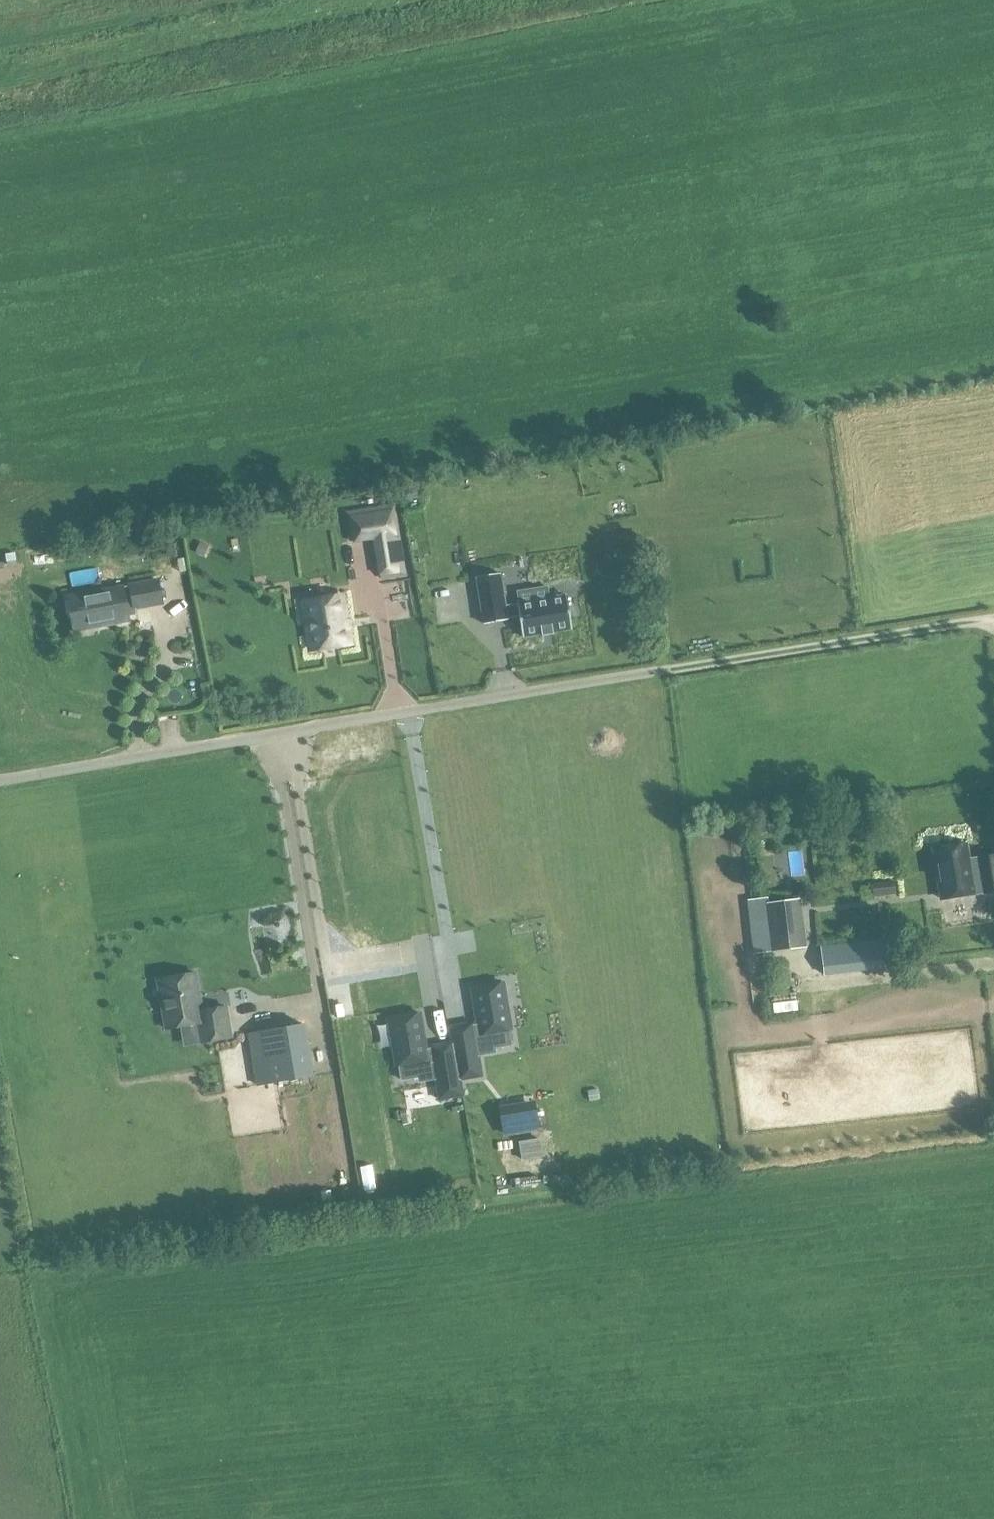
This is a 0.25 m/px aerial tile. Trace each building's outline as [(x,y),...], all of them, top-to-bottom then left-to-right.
[(417,487),(401,490),(403,502),(419,499),(417,487)] [(393,506),(347,514),(351,539),(398,531),(393,506)] [(200,542),(195,553),(204,557),(209,546),(200,542)] [(365,584),(393,580),(391,570),(364,574),(365,584)] [(505,607),(500,574),(476,578),(484,625),(507,621),(507,619),(519,618),(522,638),(541,635),(541,637),(553,635),(553,633),(572,630),(566,597),(549,599),(547,588),(517,592),(519,604),(517,605),(505,607)] [(128,585),(123,586),(68,597),(75,631),(129,620),(129,618),(138,616),(136,610),(165,605),(160,578),(128,585)] [(303,599),(311,647),(349,640),(341,592),(303,599)] [(769,821),(752,823),(754,835),(770,833),(769,821)] [(979,860),(969,862),(966,844),(934,849),(942,899),(974,894),(974,891),(984,889),(984,893),(993,892),(993,856),(979,858),(979,860)] [(896,895),(895,881),(872,883),(874,897),(896,895)] [(807,948),(801,900),(767,904),(773,952),(807,948)] [(894,939),(870,942),(873,970),(897,967),(894,939)] [(859,965),(857,943),(845,944),(847,966),(859,965)] [(196,974),(160,980),(169,1028),(204,1022),(207,1042),(232,1037),(227,1008),(203,1012),(196,974)] [(458,1042),(464,1079),(486,1075),(479,1034),(484,1033),(484,1034),(516,1028),(508,982),(477,987),(483,1024),(478,1025),(478,1022),(455,1026),(458,1042)] [(770,987),(751,991),(753,1002),(773,998),(770,987)] [(464,1079),(458,1042),(435,1046),(435,1048),(430,1049),(424,1012),(393,1017),(400,1064),(432,1058),(437,1057),(444,1098),(467,1094),(464,1079)] [(305,1025),(249,1034),(258,1086),(314,1076),(305,1025)] [(501,1112),(505,1134),(539,1128),(535,1107),(501,1112)] [(493,1146),(495,1178),(529,1176),(527,1144),(493,1146)]
